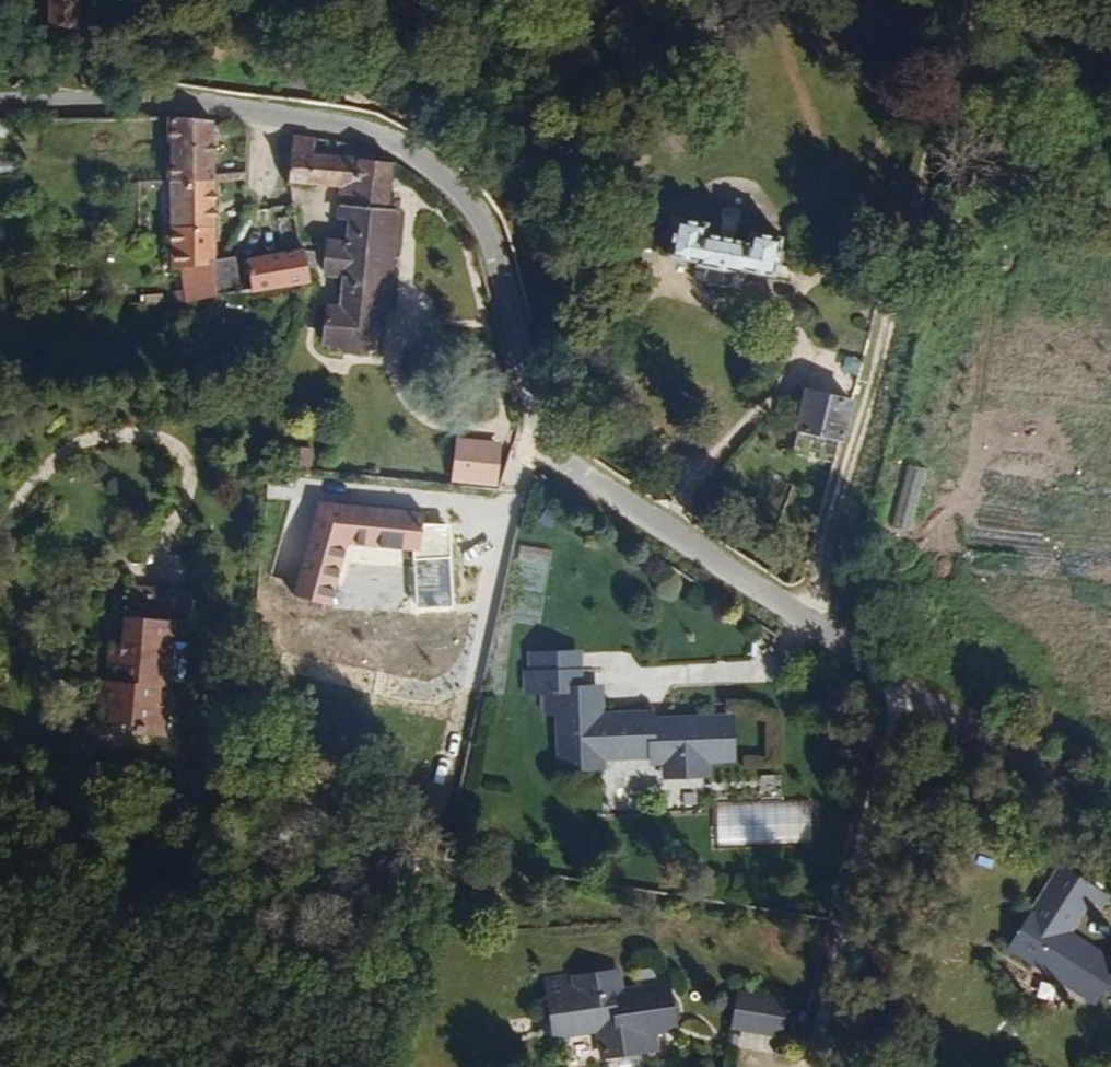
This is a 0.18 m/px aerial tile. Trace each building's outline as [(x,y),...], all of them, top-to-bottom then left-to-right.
[(101,0),(58,0),(57,15),(68,16),(68,3),(75,4),(74,52),(98,52),(101,0)] [(240,178),(235,127),(214,124),(192,127),(200,184),(240,178)] [(424,193),(423,160),(345,152),(343,136),(323,134),(327,182),(380,188),(383,207),(381,211),(383,221),(390,221),(390,242),(373,243),(373,255),(374,255),(375,282),(390,282),(390,313),(375,314),(375,352),(427,350),(426,319),(434,318),(431,192),(424,193)] [(251,270),(240,178),(200,184),(211,275),(227,274),(232,310),(269,305),(262,268),(251,270)] [(815,289),(822,249),(711,230),(704,269),(743,277),(740,297),(770,301),(774,282),(815,289)] [(362,294),(359,272),(368,270),(367,256),(304,266),(308,300),(362,294)] [(288,303),(282,265),(262,268),(269,305),(288,303)] [(848,459),(863,391),(814,383),(807,420),(811,421),(804,450),(848,459)] [(500,443),(456,439),(452,481),(496,486),(500,443)] [(321,501),(290,600),(334,614),(355,549),(422,548),(422,606),(454,606),(453,526),(446,525),(445,499),(321,501)] [(199,730),(214,619),(167,612),(163,642),(149,641),(138,721),(199,730)] [(411,635),(412,624),(382,623),(382,634),(411,635)] [(576,667),(575,648),(536,650),(537,668),(576,667)] [(651,725),(650,712),(596,713),(595,684),(577,685),(576,667),(537,668),(536,688),(543,687),(544,708),(555,708),(555,767),(597,766),(597,755),(647,754),(647,760),(664,760),(665,776),(703,774),(702,759),(729,758),(728,720),(666,721),(666,725),(651,725)] [(536,688),(537,668),(523,669),(523,688),(536,688)] [(1107,897),(1061,867),(1056,874),(1084,891),(1057,931),(1064,936),(1091,895),(1103,903),(1107,897)] [(1084,891),(1056,874),(1009,945),(1092,1000),(1106,981),(1110,984),(1110,966),(1064,936),(1057,931),(1084,891)] [(673,1025),(667,977),(645,980),(646,991),(619,994),(616,970),(577,975),(579,986),(565,988),(564,979),(549,981),(555,1029),(599,1023),(604,1056),(659,1049),(658,1036),(641,1038),(640,1029),(673,1025)] [(772,1033),(779,1000),(741,992),(734,1025),(772,1033)]
